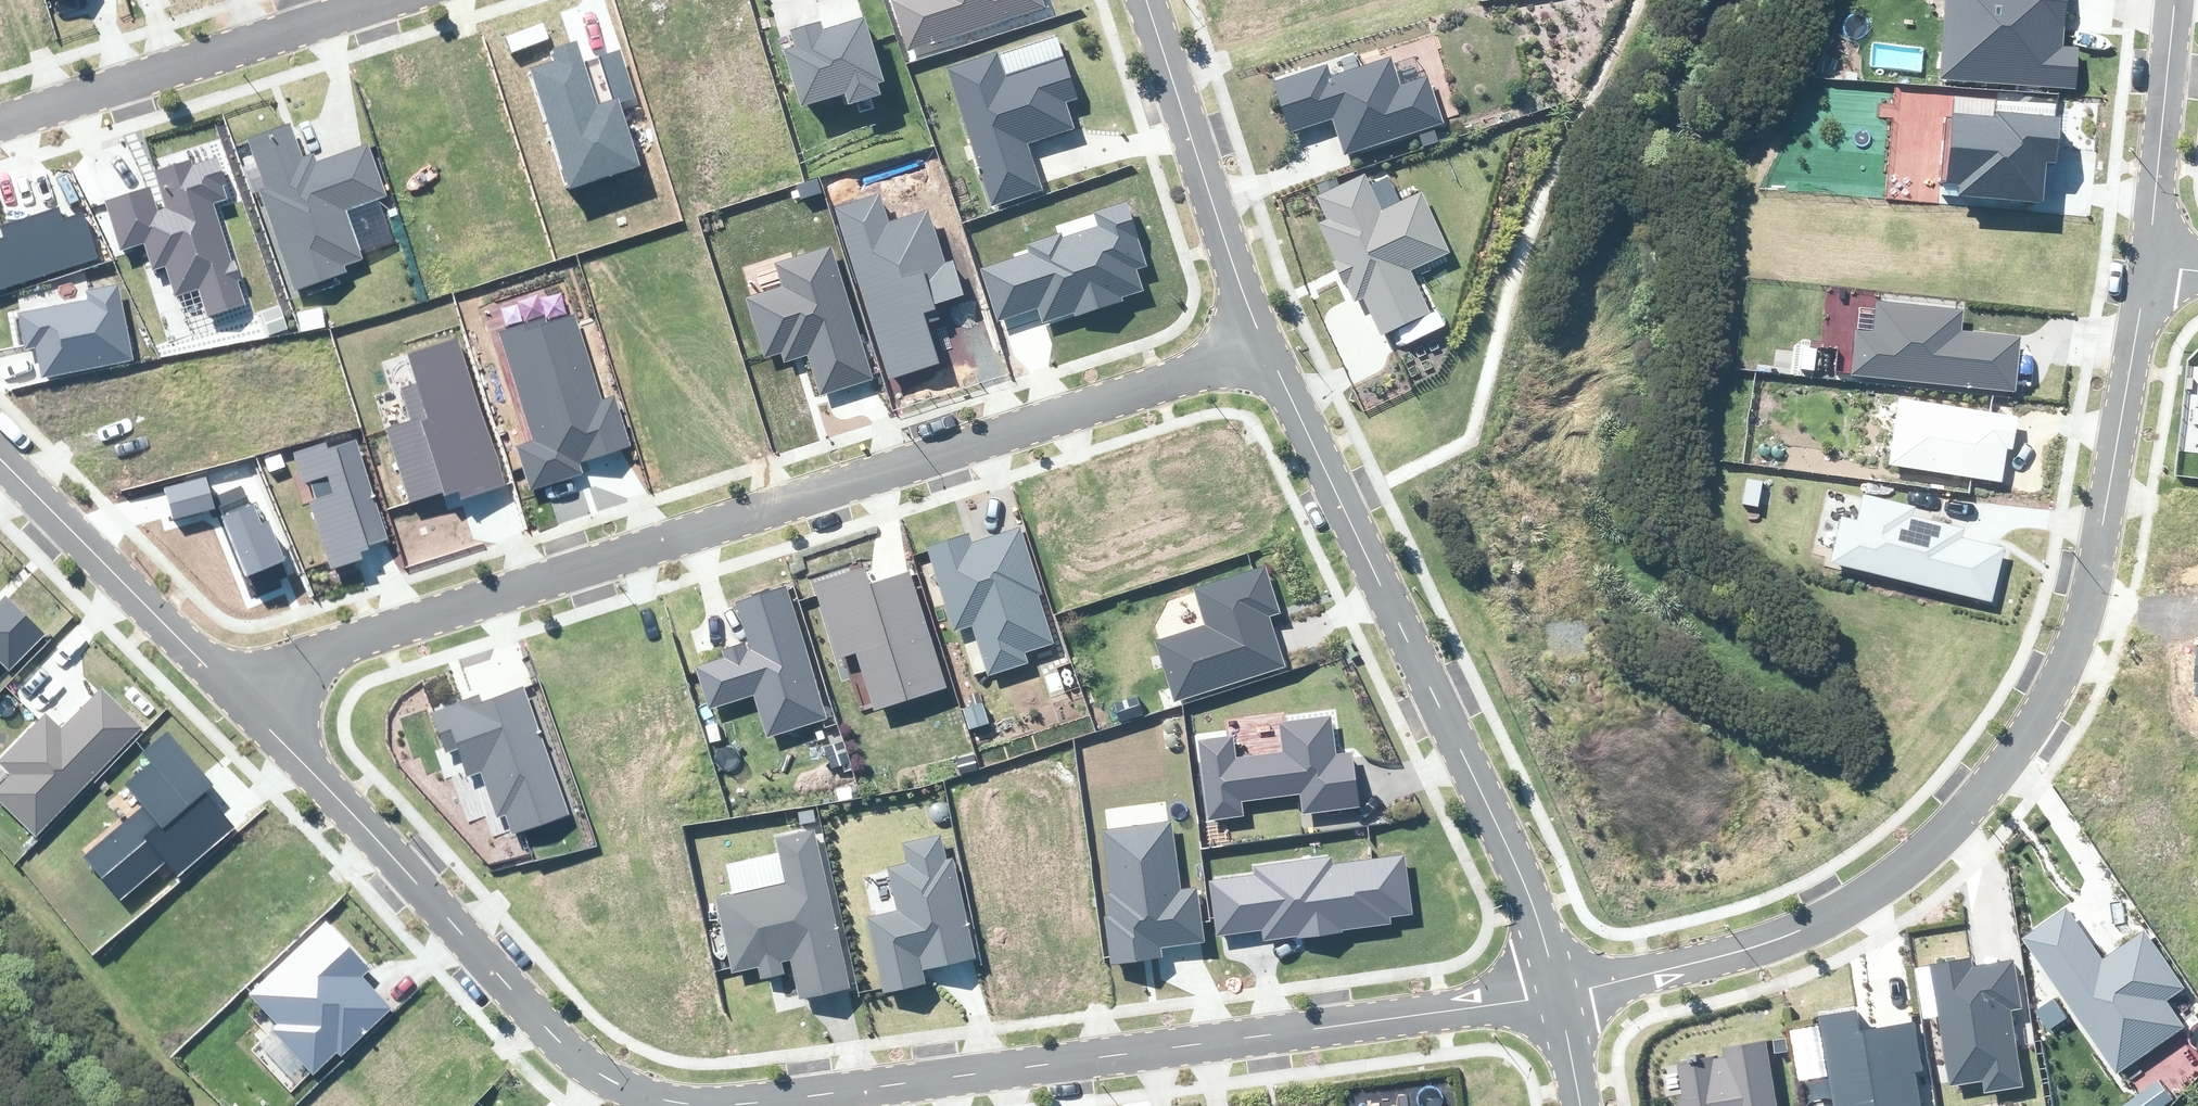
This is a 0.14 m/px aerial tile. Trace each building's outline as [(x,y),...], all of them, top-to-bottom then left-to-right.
[(1044,7),(1042,0),(893,0),(909,49),(1044,7)] [(1941,77),(2075,87),(2078,47),(2063,46),(2067,1),(2067,0),(1947,0),(1941,77)] [(785,50),(802,105),(845,92),(849,105),(881,95),(878,84),(885,82),(865,16),(824,28),(821,21),(791,30),(796,47),(785,50)] [(569,189),(641,166),(623,109),(637,104),(620,50),(584,61),(577,40),(552,48),(556,60),(531,68),(569,189)] [(947,66),(985,201),(1043,185),(1030,143),(1075,130),(1068,104),(1083,99),(1070,54),(1010,71),(1004,50),(947,66)] [(1269,80),(1286,134),(1328,120),(1340,159),(1449,125),(1433,77),(1400,88),(1392,65),(1336,83),(1329,61),(1269,80)] [(1958,195),(2043,203),(2045,182),(2047,162),(2056,163),(2060,117),(1996,112),(1995,117),(1953,113),(1946,183),(1959,184),(1958,195)] [(249,139),(301,288),(369,264),(349,207),(386,194),(371,151),(312,172),(295,124),(249,139)] [(207,316),(245,304),(213,203),(226,199),(222,186),(226,184),(217,157),(193,164),(191,159),(153,171),(165,207),(158,209),(150,186),(103,200),(120,252),(143,244),(152,271),(166,266),(175,296),(199,289),(207,316)] [(1361,293),(1376,334),(1433,313),(1415,263),(1445,251),(1424,193),(1381,209),(1367,172),(1321,189),(1330,213),(1317,218),(1347,298),(1361,293)] [(888,379),(939,362),(927,322),(939,319),(934,304),(964,295),(953,260),(944,263),(927,208),(889,220),(880,192),(832,207),(888,379)] [(1123,298),(1144,291),(1138,270),(1148,266),(1126,202),(1094,212),(1098,226),(1061,238),(1060,234),(1026,245),(1029,253),(980,269),(997,322),(1038,308),(1043,323),(1074,313),(1075,317),(1124,301),(1123,298)] [(98,259),(84,212),(63,219),(59,207),(0,226),(4,237),(0,238),(0,290),(98,259)] [(820,394),(872,378),(831,245),(774,263),(781,286),(744,297),(763,359),(781,353),(784,362),(808,354),(820,394)] [(37,346),(42,376),(133,360),(119,284),(86,290),(87,299),(17,312),(24,348),(37,346)] [(1854,327),(1849,376),(2015,391),(2017,365),(2020,336),(1962,331),(1964,310),(1877,302),(1874,329),(1854,327)] [(530,489),(582,473),(578,461),(630,445),(614,396),(602,400),(574,314),(549,322),(547,315),(497,331),(532,440),(516,445),(530,489)] [(461,500),(506,485),(457,338),(409,354),(419,382),(401,388),(412,420),(385,429),(410,503),(441,493),(443,496),(458,491),(461,500)] [(1889,464),(2002,482),(2004,467),(2007,449),(2013,450),(2019,416),(1899,397),(1889,464)] [(330,570),(363,559),(360,552),(368,549),(367,546),(388,539),(356,439),(328,448),(326,442),(293,453),(304,484),(310,482),(315,498),(308,500),(330,570)] [(174,520),(215,509),(206,476),(165,487),(174,520)] [(246,577),(285,561),(269,521),(262,524),(252,504),(241,486),(214,497),(246,577)] [(1841,515),(1829,561),(1992,600),(2004,548),(1962,538),(1964,528),(1913,516),(1916,506),(1864,494),(1858,519),(1841,515)] [(1021,526),(931,550),(953,632),(973,626),(987,678),(1031,667),(1026,650),(1052,643),(1021,526)] [(1206,628),(1166,640),(1182,694),(1289,662),(1274,611),(1286,607),(1273,564),(1194,587),(1206,628)] [(854,651),(872,708),(949,684),(918,582),(877,594),(869,568),(811,586),(833,658),(854,651)] [(705,668),(715,703),(754,691),(766,729),(828,711),(790,583),(734,599),(751,655),(705,668)] [(9,669),(44,634),(5,596),(0,600),(0,660),(9,669)] [(36,839),(144,730),(102,689),(61,731),(44,715),(0,760),(0,763),(10,773),(0,784),(0,804),(36,839)] [(478,696),(431,713),(446,754),(456,750),(467,778),(479,774),(496,819),(507,815),(513,832),(566,813),(521,689),(481,703),(478,696)] [(1198,739),(1204,819),(1251,816),(1250,798),(1302,795),(1304,815),(1372,810),(1368,752),(1342,754),(1340,722),(1288,725),(1290,752),(1249,754),(1247,736),(1198,739)] [(86,855),(122,898),(167,861),(179,875),(236,827),(206,791),(214,784),(167,729),(140,752),(150,764),(126,784),(145,806),(86,855)] [(1110,964),(1162,957),(1161,947),(1205,942),(1197,887),(1181,889),(1172,821),(1102,830),(1110,893),(1105,894),(1108,915),(1104,916),(1110,964)] [(885,994),(925,984),(922,971),(976,958),(953,859),(948,860),(942,834),(903,843),(908,863),(887,868),(897,910),(866,917),(885,994)] [(722,916),(736,985),(805,971),(813,1008),(854,1000),(822,844),(791,851),(801,899),(722,916)] [(1390,917),(1413,914),(1405,854),(1334,864),(1333,856),(1253,866),(1254,874),(1209,880),(1216,936),(1262,930),(1264,940),(1297,936),(1297,938),(1343,932),(1343,930),(1391,924),(1390,917)] [(2116,1074),(2184,1026),(2166,1001),(2184,988),(2143,929),(2102,958),(2085,934),(2065,906),(2020,938),(2116,1074)] [(272,1030),(313,1074),(337,1052),(341,1057),(393,1009),(362,976),(370,969),(326,922),(249,994),(277,1025),(272,1030)] [(1934,965),(1950,1092),(2020,1083),(2004,957),(1934,965)] [(1826,1105),(1933,1105),(1922,1029),(1867,1037),(1863,1009),(1813,1017),(1826,1105)] [(1683,1105),(1791,1105),(1780,1044),(1675,1063),(1683,1105)] [(2158,1079),(2122,1105),(2162,1105),(2172,1099),(2158,1079)]
